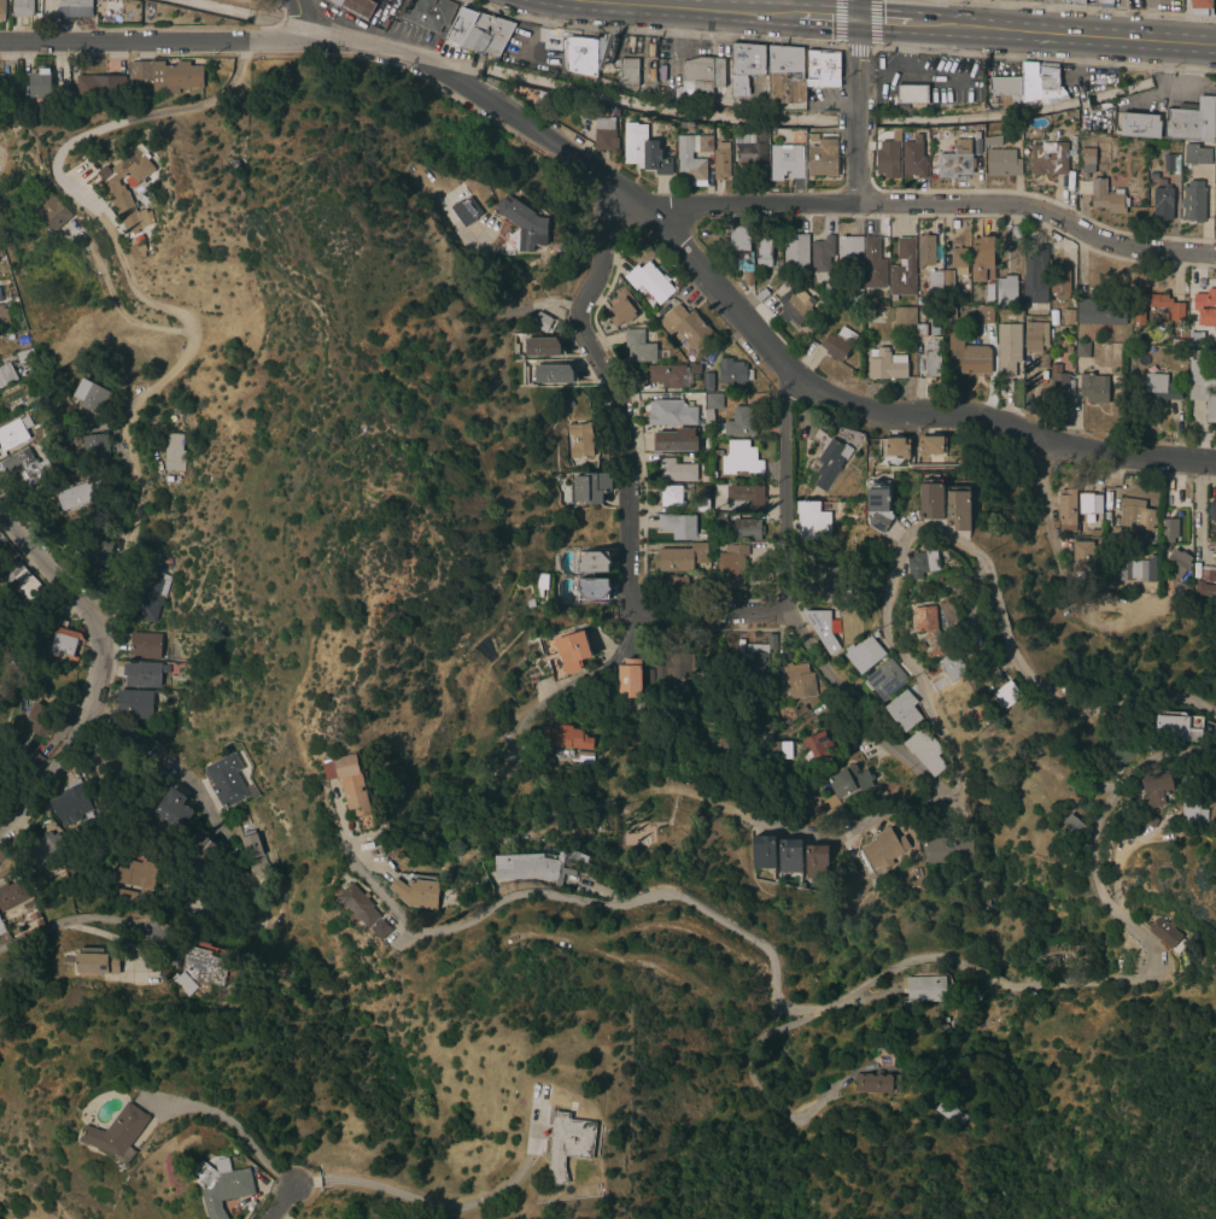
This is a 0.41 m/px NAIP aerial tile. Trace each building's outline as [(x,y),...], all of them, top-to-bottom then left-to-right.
[(12,17),(12,0),(18,0),(33,0),(33,13),(31,14),(31,16),(31,17),(12,17)] [(59,18),(59,0),(92,0),(92,17),(59,18)] [(326,1),(326,0),(369,0),(376,4),(368,22),(326,1)] [(401,19),(409,0),(445,0),(456,5),(448,27),(442,24),(438,34),(401,19)] [(1189,8),(1189,0),(1211,0),(1211,8),(1211,14),(1193,13),(1189,8)] [(479,14),(462,47),(461,46),(445,39),(462,8),(479,14)] [(480,13),(515,24),(498,55),(487,54),(487,53),(462,47),(479,14),(480,13)] [(604,59),(597,59),(597,77),(565,71),(565,40),(568,36),(597,39),(597,37),(604,37),(604,59)] [(731,60),(731,43),(765,45),(765,76),(746,75),(746,81),(747,81),(747,90),(730,89),(731,60)] [(806,87),(805,87),(805,101),(797,101),(797,104),(768,104),(768,45),(803,47),(802,80),(806,80),(806,87)] [(807,80),(807,49),(840,52),(840,87),(806,87),(806,80),(807,80)] [(712,101),(694,98),(683,98),(682,63),(700,57),(713,58),(712,101)] [(724,58),(724,60),(731,60),(730,89),(730,107),(712,106),(712,101),(713,58),(724,58)] [(637,87),(620,84),(620,60),(638,60),(637,87)] [(189,61),(189,66),(201,65),(203,88),(179,88),(179,94),(164,94),(164,92),(151,92),(151,80),(128,80),(128,61),(164,61),(164,66),(175,66),(175,61),(189,61)] [(1040,98),(1022,102),(1022,77),(1022,63),(1037,64),(1037,76),(1040,80),(1040,98)] [(1040,66),(1058,68),(1058,88),(1058,101),(1040,105),(1040,98),(1040,80),(1040,66)] [(37,74),(37,70),(48,70),(48,74),(49,74),(49,101),(39,101),(39,99),(35,99),(35,98),(29,98),(29,74),(37,74)] [(17,98),(0,98),(0,74),(4,74),(4,82),(17,82),(17,98)] [(896,104),(896,92),(896,84),(896,74),(926,74),(926,104),(896,104)] [(125,76),(124,93),(100,92),(100,100),(77,100),(77,102),(78,102),(78,106),(69,106),(69,89),(75,89),(76,76),(125,76)] [(1022,77),(1022,102),(1021,107),(1000,107),(1000,98),(992,99),(992,77),(1022,77)] [(150,81),(128,81),(128,91),(150,91),(150,81)] [(1058,88),(1060,89),(1063,90),(1064,93),(1066,95),(1068,99),(1058,101),(1058,88)] [(1197,111),(1198,96),(1215,96),(1212,141),(1164,139),(1165,110),(1197,111)] [(1119,136),(1122,112),(1158,115),(1158,121),(1161,122),(1159,139),(1119,136)] [(609,122),(614,122),(614,131),(615,131),(615,137),(618,137),(618,152),(607,152),(607,151),(594,151),(594,129),(595,129),(595,121),(594,121),(594,118),(609,118),(609,122)] [(657,150),(661,150),(661,157),(672,158),(672,176),(655,175),(655,170),(643,170),(643,168),(637,168),(637,164),(624,163),(624,123),(636,123),(636,124),(645,124),(645,141),(657,141),(657,150)] [(766,165),(737,166),(737,151),(733,151),(733,143),(735,143),(733,135),(750,135),(750,128),(767,127),(767,143),(766,143),(766,165)] [(891,133),(900,133),(900,141),(891,141),(891,133)] [(902,142),(913,142),(913,134),(922,134),(922,142),(923,142),(922,157),(926,157),(926,178),(917,178),(917,176),(913,176),(913,175),(902,175),(902,142)] [(1001,146),(984,146),(984,137),(1001,135),(1001,146)] [(712,136),(712,152),(692,152),(692,159),(706,159),(706,181),(706,186),(691,186),(691,181),(678,181),(678,159),(677,159),(677,136),(712,136)] [(837,176),(834,176),(834,175),(813,175),(813,177),(808,177),(808,168),(806,168),(806,163),(808,163),(808,147),(818,147),(818,139),(835,139),(835,146),(837,146),(837,176)] [(937,166),(939,165),(937,154),(954,153),(954,143),(959,143),(959,139),(970,139),(970,154),(972,154),(972,159),(975,159),(975,168),(971,168),(972,175),(957,175),(957,178),(937,178),(937,166)] [(876,150),(879,150),(879,141),(898,141),(898,150),(899,150),(899,178),(883,178),(883,174),(876,174),(876,150)] [(713,150),(717,150),(717,142),(729,143),(729,150),(730,150),(730,181),(713,181),(713,150)] [(1066,175),(1030,175),(1031,145),(1041,145),(1041,142),(1068,142),(1066,175)] [(1211,148),(1211,164),(1193,164),(1193,166),(1188,165),(1188,164),(1182,164),(1183,145),(1197,145),(1197,148),(1211,148)] [(770,146),(801,146),(801,147),(802,147),(802,158),(803,158),(803,178),(790,178),(790,171),(785,171),(785,175),(782,175),(782,181),(770,181),(770,146)] [(1081,164),(1081,148),(1099,148),(1099,164),(1081,164)] [(987,176),(987,150),(1015,150),(1015,159),(1021,159),(1021,176),(987,176)] [(152,223),(125,233),(116,205),(113,206),(107,189),(100,183),(104,180),(97,172),(105,165),(110,170),(130,151),(138,159),(142,154),(154,168),(153,169),(154,170),(152,174),(150,171),(136,183),(127,172),(118,181),(121,186),(123,184),(125,191),(127,191),(135,213),(144,210),(145,213),(148,212),(152,223)] [(1164,154),(1179,154),(1179,172),(1164,171),(1164,154)] [(1158,172),(1158,181),(1145,181),(1145,172),(1158,172)] [(1123,194),(1123,213),(1107,213),(1107,209),(1091,207),(1091,178),(1106,178),(1106,193),(1115,193),(1115,194),(1123,194)] [(1204,221),(1202,221),(1202,224),(1194,223),(1194,221),(1180,221),(1180,217),(1182,217),(1183,209),(1180,209),(1180,199),(1183,199),(1183,192),(1181,192),(1181,186),(1186,186),(1186,187),(1187,187),(1187,181),(1202,181),(1202,187),(1205,187),(1204,221)] [(72,216),(54,232),(51,227),(46,230),(40,224),(43,221),(30,205),(48,188),(72,216)] [(1171,221),(1153,219),(1153,205),(1153,188),(1173,188),(1171,221)] [(513,199),(514,198),(534,213),(533,215),(539,218),(549,218),(546,235),(548,235),(546,246),(533,245),(533,253),(518,252),(520,229),(511,223),(513,223),(502,216),(496,213),(495,211),(503,198),(505,194),(513,199)] [(450,207),(461,200),(462,203),(470,197),(484,213),(464,228),(450,207)] [(749,260),(750,260),(750,270),(744,270),(744,272),(736,272),(736,260),(724,260),(724,235),(730,235),(730,230),(733,230),(733,227),(749,227),(749,260)] [(1011,227),(1022,227),(1022,241),(1011,241),(1011,227)] [(783,235),(808,235),(808,275),(783,262),(783,235)] [(834,256),(831,256),(831,257),(835,257),(835,268),(829,268),(829,272),(811,272),(811,241),(822,241),(822,239),(824,239),(824,235),(834,235),(834,256)] [(934,258),(936,258),(936,260),(934,260),(934,265),(923,265),(922,268),(917,268),(917,236),(934,235),(934,258)] [(863,236),(863,252),(858,252),(858,256),(857,256),(857,272),(837,272),(837,236),(863,236)] [(879,236),(879,259),(887,259),(887,288),(864,288),(864,236),(879,236)] [(771,268),(756,268),(756,238),(771,238),(771,268)] [(914,295),(896,294),(896,300),(890,300),(890,294),(889,294),(889,265),(900,266),(900,259),(896,259),(896,238),(914,238),(914,295)] [(971,239),(978,239),(978,238),(993,238),(993,269),(984,269),(984,282),(971,282),(971,239)] [(951,248),(957,248),(957,247),(960,247),(960,248),(966,248),(966,275),(954,275),(954,268),(951,268),(951,248)] [(1047,258),(1039,258),(1039,247),(1047,247),(1047,258)] [(674,291),(657,305),(641,286),(635,291),(622,277),(637,265),(639,268),(648,260),(674,291)] [(1069,293),(1069,297),(1068,297),(1068,307),(1056,307),(1056,300),(1054,300),(1054,295),(1052,295),(1052,293),(1050,293),(1050,270),(1057,270),(1057,266),(1069,266),(1069,293)] [(1030,304),(1030,305),(1023,305),(1023,275),(1035,275),(1035,269),(1046,269),(1045,281),(1046,281),(1046,304),(1030,304)] [(953,295),(942,295),(942,270),(953,270),(953,295)] [(942,295),(926,295),(926,271),(942,271),(942,295)] [(744,272),(753,272),(753,286),(744,286),(744,272)] [(1004,279),(1004,276),(1016,276),(1016,281),(1017,281),(1017,307),(996,307),(996,279),(1004,279)] [(682,286),(677,291),(672,286),(677,281),(682,286)] [(639,307),(633,312),(636,316),(625,323),(624,321),(615,328),(603,312),(620,299),(615,293),(622,287),(639,307)] [(764,288),(768,294),(759,303),(754,297),(764,288)] [(789,318),(785,321),(782,316),(784,313),(779,309),(782,306),(777,300),(788,291),(793,295),(800,288),(809,299),(812,298),(815,301),(808,307),(814,313),(799,329),(789,318)] [(1206,288),(1215,289),(1215,334),(1214,334),(1215,326),(1211,326),(1211,327),(1203,327),(1203,326),(1197,326),(1198,311),(1193,310),(1193,293),(1206,294),(1206,288)] [(861,306),(843,306),(843,289),(861,289),(861,306)] [(1183,321),(1170,321),(1170,309),(1164,309),(1163,310),(1158,309),(1157,307),(1144,307),(1144,326),(1133,326),(1134,294),(1168,294),(1168,298),(1171,299),(1171,303),(1183,303),(1183,321)] [(928,298),(928,305),(916,305),(916,297),(928,298)] [(1076,323),(1077,299),(1126,300),(1124,326),(1076,323)] [(688,315),(692,310),(697,315),(696,315),(707,327),(708,327),(715,335),(696,354),(688,346),(685,348),(673,336),(677,333),(673,328),(667,333),(657,322),(678,303),(688,315)] [(8,323),(0,324),(0,306),(1,306),(2,310),(6,309),(8,323)] [(916,307),(916,323),(894,323),(894,307),(916,307)] [(955,320),(942,320),(942,307),(955,307),(955,320)] [(993,307),(993,323),(978,323),(977,307),(993,307)] [(1074,324),(1062,324),(1062,309),(1074,310),(1074,324)] [(553,320),(544,334),(530,326),(538,311),(553,320)] [(1048,323),(1047,346),(1041,346),(1041,352),(1024,352),(1025,322),(1048,323)] [(925,336),(916,336),(916,324),(926,324),(925,336)] [(1021,361),(1022,361),(1022,376),(1015,376),(998,377),(996,324),(1021,324),(1021,361)] [(857,335),(853,340),(854,341),(841,363),(836,359),(835,361),(829,357),(830,356),(824,352),(825,351),(820,347),(829,334),(835,338),(842,326),(857,335)] [(939,327),(939,335),(929,335),(930,327),(939,327)] [(644,329),(644,344),(655,342),(655,350),(667,350),(667,359),(655,361),(655,362),(629,362),(627,347),(625,347),(624,330),(644,329)] [(990,373),(959,373),(959,369),(946,369),(946,354),(948,354),(948,332),(964,332),(964,346),(987,346),(990,350),(990,373)] [(1203,348),(1187,347),(1188,332),(1192,332),(1191,333),(1198,333),(1203,333),(1203,348)] [(28,342),(24,344),(19,346),(19,345),(18,345),(17,338),(25,335),(28,342)] [(566,356),(524,356),(524,339),(555,338),(566,356)] [(941,338),(941,350),(940,350),(940,370),(939,370),(939,377),(934,377),(934,381),(929,381),(929,377),(925,377),(925,376),(924,376),(924,369),(923,369),(923,365),(924,365),(924,359),(923,359),(923,354),(924,354),(924,344),(926,344),(926,340),(929,340),(929,338),(941,338)] [(1183,340),(1182,347),(1170,346),(1170,339),(1183,340)] [(1088,358),(1075,357),(1075,342),(1089,344),(1088,358)] [(867,379),(867,358),(877,358),(877,357),(869,357),(869,350),(876,350),(876,347),(887,347),(887,352),(889,352),(890,363),(890,356),(905,354),(906,363),(906,377),(867,379)] [(16,353),(31,350),(35,359),(18,364),(16,353)] [(1047,368),(1039,368),(1039,354),(1047,354),(1047,368)] [(719,358),(731,358),(731,362),(742,362),(742,367),(746,367),(746,370),(752,370),(752,380),(746,380),(746,382),(743,382),(743,386),(733,386),(733,382),(719,382),(719,358)] [(1212,370),(1215,370),(1215,423),(1205,422),(1205,415),(1203,415),(1203,409),(1205,409),(1205,402),(1197,402),(1197,400),(1188,400),(1188,361),(1195,361),(1206,361),(1206,367),(1212,367),(1212,370)] [(17,379),(0,387),(0,366),(8,362),(17,379)] [(578,382),(533,382),(533,365),(568,364),(578,382)] [(1060,364),(1060,374),(1068,374),(1068,380),(1074,380),(1074,394),(1069,394),(1068,410),(1050,410),(1051,364),(1060,364)] [(661,388),(660,382),(648,382),(647,365),(700,365),(700,373),(684,374),(684,376),(682,376),(682,388),(661,388)] [(713,388),(703,388),(702,374),(705,374),(705,371),(711,371),(711,373),(713,373),(713,388)] [(1107,403),(1086,403),(1086,397),(1080,397),(1080,374),(1087,374),(1087,373),(1092,373),(1092,374),(1093,374),(1093,376),(1107,376),(1107,403)] [(1165,399),(1165,406),(1151,405),(1151,398),(1142,398),(1144,373),(1167,374),(1167,383),(1181,383),(1180,400),(1165,399)] [(111,393),(99,416),(77,404),(80,400),(72,395),(82,377),(111,393)] [(43,392),(47,399),(34,406),(30,399),(43,392)] [(713,421),(705,421),(705,410),(705,394),(721,394),(721,409),(712,409),(713,421)] [(696,406),(696,420),(702,420),(702,423),(696,423),(696,424),(648,424),(648,415),(649,415),(649,402),(653,402),(653,400),(682,400),(682,403),(686,406),(696,406)] [(755,435),(724,435),(724,421),(732,421),(732,418),(730,418),(730,416),(732,416),(733,406),(747,406),(747,408),(750,408),(750,415),(755,415),(755,435)] [(2,451),(0,446),(0,427),(18,418),(19,420),(27,415),(33,426),(24,429),(29,439),(2,451)] [(590,423),(591,433),(592,446),(592,456),(585,457),(585,459),(574,461),(574,458),(569,459),(568,447),(572,446),(571,435),(567,435),(566,426),(590,423)] [(709,427),(709,435),(701,435),(701,427),(709,427)] [(653,451),(653,432),(674,432),(676,428),(694,428),(694,436),(697,436),(697,451),(653,451)] [(835,473),(817,459),(825,449),(809,438),(817,428),(831,439),(836,432),(844,438),(846,432),(859,435),(852,451),(835,473)] [(86,461),(84,456),(81,456),(80,451),(83,451),(83,447),(82,447),(81,444),(83,443),(83,436),(106,433),(110,458),(86,461)] [(164,450),(166,450),(168,433),(182,434),(181,451),(185,451),(183,471),(164,470),(164,450)] [(943,457),(916,457),(917,438),(922,438),(922,436),(942,436),(942,438),(945,438),(943,457)] [(908,459),(901,459),(901,458),(878,458),(878,439),(884,440),(884,438),(904,438),(904,440),(907,440),(907,445),(908,445),(908,459)] [(748,440),(748,447),(756,447),(756,461),(762,461),(764,473),(747,474),(747,470),(735,471),(735,476),(721,476),(721,464),(727,464),(727,440),(748,440)] [(27,447),(34,459),(35,458),(37,463),(45,458),(53,474),(27,488),(18,473),(24,469),(22,467),(6,475),(0,462),(27,447)] [(696,481),(659,481),(659,458),(673,458),(673,464),(696,464),(696,481)] [(608,479),(610,477),(610,492),(602,492),(602,504),(584,504),(584,502),(573,502),(572,476),(583,476),(583,473),(608,473),(608,479)] [(55,493),(62,491),(60,488),(86,479),(87,481),(101,476),(109,494),(63,511),(55,493)] [(943,518),(920,518),(920,484),(922,484),(922,480),(942,480),(943,518)] [(893,517),(883,534),(869,526),(870,523),(870,517),(869,517),(867,484),(882,484),(882,486),(888,486),(889,511),(891,511),(891,516),(893,517)] [(674,486),(674,485),(680,485),(680,486),(682,486),(680,502),(684,502),(684,506),(680,506),(660,506),(660,503),(659,502),(659,497),(660,496),(660,490),(663,490),(663,485),(674,486)] [(764,497),(765,497),(765,503),(762,503),(762,511),(726,510),(726,503),(726,486),(758,486),(764,486),(764,497)] [(970,531),(953,531),(953,526),(947,526),(947,491),(948,491),(948,488),(969,488),(970,531)] [(1058,524),(1058,517),(1058,496),(1059,496),(1059,491),(1066,491),(1066,488),(1076,488),(1076,524),(1058,524)] [(698,493),(707,494),(707,498),(708,498),(708,511),(692,511),(692,498),(698,498),(698,493)] [(1092,493),(1092,496),(1101,496),(1101,514),(1093,514),(1093,523),(1085,523),(1085,515),(1078,515),(1078,493),(1092,493)] [(1122,498),(1145,500),(1144,509),(1157,510),(1153,531),(1144,529),(1141,544),(1124,541),(1127,527),(1107,523),(1109,508),(1119,512),(1122,498)] [(830,540),(797,541),(797,512),(806,512),(806,502),(819,502),(819,512),(830,512),(830,540)] [(1209,504),(1215,504),(1215,520),(1208,520),(1209,504)] [(711,512),(725,512),(725,524),(711,524),(711,512)] [(695,537),(696,537),(696,540),(670,540),(670,531),(657,531),(657,516),(660,516),(660,515),(673,515),(695,515),(695,537)] [(760,520),(760,526),(762,526),(762,534),(760,534),(760,540),(727,540),(727,524),(732,524),(732,520),(760,520)] [(1161,520),(1176,520),(1176,538),(1173,538),(1173,544),(1161,544),(1161,538),(1159,538),(1161,520)] [(110,564),(99,578),(77,557),(80,553),(86,557),(89,544),(98,545),(99,539),(112,541),(110,564)] [(1206,540),(1215,541),(1215,548),(1206,547),(1206,540)] [(1092,541),(1092,546),(1093,546),(1094,572),(1071,573),(1071,551),(1072,551),(1072,541),(1092,541)] [(657,572),(657,555),(655,555),(655,550),(690,549),(690,544),(707,544),(707,563),(692,563),(692,572),(657,572)] [(717,588),(718,553),(724,553),(724,545),(747,546),(747,557),(744,557),(743,588),(717,588)] [(912,574),(910,574),(907,558),(913,558),(913,553),(925,552),(925,550),(936,549),(940,570),(923,573),(923,576),(922,576),(923,578),(912,580),(912,574)] [(1180,552),(1181,551),(1191,557),(1188,562),(1191,564),(1187,572),(1185,570),(1179,580),(1170,574),(1174,569),(1164,562),(1173,549),(1180,552)] [(578,573),(578,564),(577,564),(574,562),(577,559),(577,552),(607,552),(608,558),(610,562),(608,564),(608,573),(578,573)] [(169,565),(162,563),(164,557),(171,558),(169,565)] [(43,588),(28,604),(13,588),(18,584),(13,579),(8,585),(1,578),(17,562),(25,570),(43,588)] [(844,568),(844,602),(819,602),(818,568),(844,568)] [(154,622),(134,616),(145,574),(160,579),(163,574),(170,576),(163,598),(162,598),(154,622)] [(548,590),(542,590),(542,597),(536,597),(537,574),(548,574),(548,590)] [(694,574),(694,575),(706,574),(706,585),(689,585),(689,574),(694,574)] [(668,576),(668,575),(674,575),(674,576),(686,578),(686,594),(676,594),(676,590),(659,590),(660,576),(668,576)] [(1215,585),(1215,576),(1215,597),(1194,596),(1195,580),(1204,581),(1204,584),(1215,585)] [(608,579),(608,587),(610,590),(608,592),(608,599),(577,599),(577,592),(574,590),(577,587),(577,580),(608,579)] [(534,608),(526,608),(525,600),(533,599),(534,608)] [(943,632),(947,639),(942,641),(946,652),(945,652),(946,656),(940,658),(937,655),(934,657),(925,634),(931,633),(931,631),(916,632),(914,621),(913,622),(912,619),(914,617),(913,608),(936,605),(937,628),(940,633),(943,632)] [(840,649),(828,656),(800,611),(830,610),(830,620),(838,620),(838,632),(830,633),(840,649)] [(72,656),(77,657),(76,662),(68,660),(69,656),(55,652),(54,655),(49,654),(58,620),(66,622),(64,629),(78,633),(82,640),(77,639),(76,644),(72,656)] [(583,631),(584,632),(585,632),(592,655),(591,656),(591,657),(580,661),(581,667),(579,667),(580,670),(565,675),(559,655),(557,655),(553,640),(583,631)] [(160,633),(159,660),(140,658),(140,656),(129,656),(130,633),(160,633)] [(776,649),(766,649),(767,668),(764,668),(764,670),(753,670),(753,668),(749,668),(749,652),(746,652),(746,645),(766,645),(766,634),(776,634),(776,649)] [(885,655),(860,675),(844,655),(846,654),(846,652),(871,635),(885,655)] [(926,647),(922,651),(918,646),(923,643),(926,647)] [(937,664),(953,652),(969,672),(951,684),(937,664)] [(698,662),(698,672),(692,672),(692,673),(683,673),(683,679),(673,679),(673,687),(663,687),(663,679),(654,679),(654,666),(663,666),(662,654),(692,654),(692,662),(698,662)] [(872,688),(870,691),(864,682),(866,681),(865,679),(890,658),(908,680),(882,701),(872,688)] [(641,698),(616,698),(618,666),(622,666),(624,660),(641,660),(641,698)] [(125,686),(125,679),(124,679),(125,663),(138,664),(138,663),(160,663),(159,688),(125,686)] [(783,667),(785,667),(785,663),(790,663),(791,666),(806,663),(808,674),(812,673),(815,695),(788,699),(787,686),(784,686),(783,681),(785,680),(783,667)] [(653,685),(643,685),(643,669),(653,669),(653,685)] [(930,685),(942,676),(947,684),(936,692),(930,685)] [(1022,696),(1005,709),(1004,707),(1000,709),(995,702),(995,701),(992,696),(993,693),(1009,680),(1022,696)] [(912,705),(922,719),(904,733),(883,708),(906,690),(917,702),(912,705)] [(153,691),(152,719),(129,719),(129,716),(117,715),(118,691),(153,691)] [(43,707),(42,711),(43,711),(48,702),(55,705),(45,727),(47,728),(45,732),(47,733),(45,738),(30,731),(33,728),(30,727),(33,721),(25,717),(30,708),(30,709),(34,702),(43,707)] [(1169,716),(1169,713),(1183,713),(1186,716),(1202,717),(1200,742),(1153,739),(1156,715),(1169,716)] [(543,727),(553,727),(553,725),(572,726),(572,728),(583,729),(583,733),(585,734),(585,737),(592,738),(591,750),(560,746),(559,752),(546,751),(546,746),(542,745),(543,739),(543,727)] [(923,726),(942,751),(937,756),(946,767),(934,778),(912,754),(911,755),(901,743),(923,726)] [(806,769),(800,755),(809,751),(807,746),(803,748),(800,740),(824,729),(831,745),(834,744),(838,754),(836,755),(837,757),(815,766),(815,764),(806,769)] [(103,779),(97,780),(95,772),(88,773),(86,760),(80,754),(93,742),(100,749),(92,756),(100,752),(101,756),(124,751),(129,766),(134,764),(136,776),(129,779),(127,768),(111,773),(113,784),(104,786),(103,779)] [(790,742),(791,758),(772,758),(771,742),(790,742)] [(35,772),(23,763),(33,751),(43,760),(37,768),(35,772)] [(592,752),(591,766),(574,764),(575,757),(577,751),(592,752)] [(205,768),(233,752),(241,768),(235,772),(249,795),(224,809),(211,786),(214,785),(212,781),(207,780),(204,773),(205,768)] [(372,805),(374,804),(375,814),(357,817),(355,809),(351,810),(344,780),(341,780),(341,778),(328,781),(325,764),(337,761),(335,758),(358,754),(372,805)] [(826,779),(853,766),(863,786),(837,799),(826,779)] [(994,785),(989,781),(1007,772),(1012,781),(996,789),(994,785)] [(1148,808),(1142,778),(1168,773),(1173,792),(1163,793),(1165,804),(1148,808)] [(47,798),(59,829),(93,816),(81,785),(47,798)] [(185,797),(181,804),(185,807),(187,807),(191,809),(192,813),(185,824),(181,820),(171,833),(156,822),(158,817),(152,814),(170,787),(185,797)] [(1181,824),(1182,799),(1198,799),(1198,802),(1199,802),(1199,809),(1206,809),(1206,824),(1181,824)] [(106,811),(107,803),(121,803),(121,813),(106,811)] [(852,819),(841,825),(831,810),(842,803),(852,819)] [(1070,814),(1085,826),(1076,836),(1062,822),(1070,814)] [(99,815),(101,824),(92,828),(88,819),(99,815)] [(1153,827),(1146,824),(1151,815),(1158,820),(1153,827)] [(75,822),(74,821),(81,817),(82,819),(84,817),(89,828),(77,834),(72,824),(75,822)] [(896,839),(902,836),(910,848),(902,851),(904,852),(890,860),(893,863),(881,871),(878,867),(872,871),(860,849),(876,839),(873,836),(889,827),(896,839)] [(262,858),(245,863),(235,834),(253,830),(262,858)] [(63,843),(53,849),(57,855),(40,866),(27,846),(49,831),(53,836),(55,833),(63,843)] [(217,848),(205,863),(182,845),(193,831),(204,839),(205,837),(217,848)] [(972,863),(925,863),(916,834),(934,834),(934,838),(972,838),(972,843),(972,863)] [(643,836),(647,836),(649,839),(649,843),(647,845),(643,845),(641,843),(641,839),(643,836)] [(752,869),(752,836),(774,837),(774,844),(774,868),(752,869)] [(801,872),(778,873),(778,839),(801,839),(801,872)] [(828,845),(828,879),(805,879),(805,845),(828,845)] [(495,880),(493,856),(543,854),(543,857),(557,860),(560,851),(566,852),(562,867),(577,871),(575,877),(563,874),(560,889),(554,887),(555,880),(542,878),(508,879),(495,880)] [(568,859),(586,863),(588,856),(570,851),(568,859)] [(151,897),(136,895),(121,906),(110,889),(116,862),(129,865),(130,861),(142,863),(142,861),(158,865),(151,897)] [(919,868),(922,877),(914,878),(912,871),(919,868)] [(489,881),(484,884),(480,878),(485,875),(489,881)] [(29,897),(0,910),(0,887),(19,878),(29,897)] [(407,907),(388,887),(394,878),(407,886),(408,879),(426,881),(426,879),(439,880),(434,910),(407,907)] [(353,884),(364,895),(367,892),(370,896),(368,898),(374,906),(372,908),(381,918),(368,928),(339,897),(353,884)] [(975,898),(983,898),(983,892),(992,892),(992,901),(989,901),(989,904),(992,907),(989,910),(986,907),(975,907),(975,898)] [(25,912),(22,906),(30,899),(34,906),(25,912)] [(62,926),(74,922),(68,902),(55,906),(62,926)] [(1180,938),(1186,943),(1176,955),(1147,931),(1159,916),(1182,936),(1180,938)] [(380,940),(370,930),(381,919),(391,930),(380,940)] [(169,978),(174,972),(177,975),(181,971),(187,945),(210,950),(209,955),(228,960),(222,987),(220,986),(218,995),(193,989),(186,997),(169,978)] [(76,973),(76,954),(78,954),(80,948),(103,948),(103,954),(118,954),(118,974),(76,973)] [(1058,956),(1059,962),(1069,962),(1069,968),(1053,969),(1053,973),(1048,973),(1048,969),(1052,969),(1051,956),(1058,956)] [(907,992),(902,992),(902,978),(906,978),(945,977),(946,1001),(907,1002),(907,992)] [(853,1092),(854,1074),(861,1074),(861,1076),(865,1076),(865,1073),(872,1073),(872,1076),(876,1076),(876,1074),(882,1074),(881,1076),(885,1077),(885,1074),(890,1074),(890,1077),(891,1077),(891,1082),(894,1082),(894,1076),(900,1076),(899,1092),(853,1092)] [(959,1129),(934,1109),(942,1097),(967,1117),(959,1129)] [(150,1118),(128,1147),(135,1151),(124,1166),(115,1159),(117,1155),(80,1141),(86,1125),(101,1131),(106,1130),(128,1101),(150,1118)] [(592,1160),(566,1156),(565,1167),(568,1183),(551,1185),(548,1167),(555,1112),(572,1113),(571,1119),(597,1123),(592,1160)] [(223,1208),(229,1218),(209,1218),(207,1215),(201,1185),(197,1182),(200,1178),(193,1172),(203,1160),(217,1172),(215,1160),(228,1158),(232,1172),(250,1167),(256,1194),(221,1201),(223,1208)]
